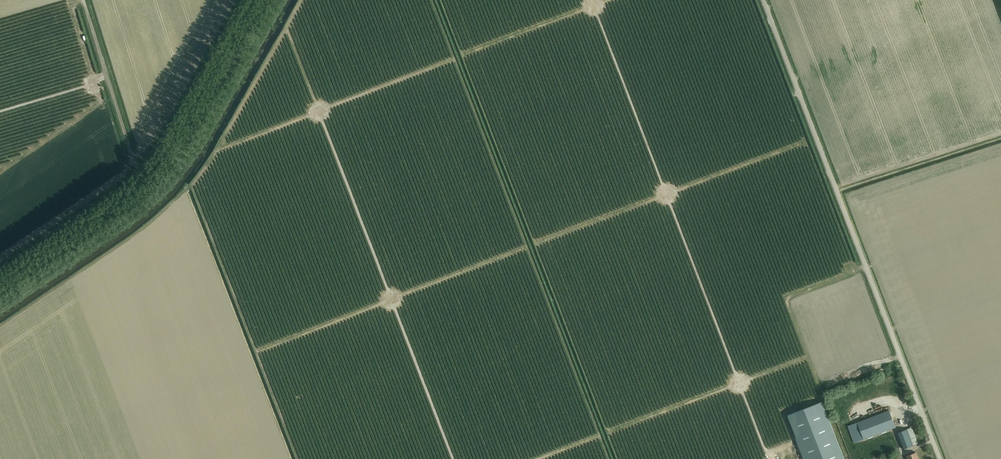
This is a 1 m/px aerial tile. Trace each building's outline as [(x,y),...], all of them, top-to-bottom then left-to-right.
[(787,416),(797,440),(800,449),(804,458),(845,458),(835,436),(835,435),(829,419),(824,406),(822,402),(811,406),(787,416)] [(889,410),(848,426),(855,443),(896,427),(889,410)] [(918,443),(915,435),(912,427),(897,433),(903,449),(913,445),(918,443)]
